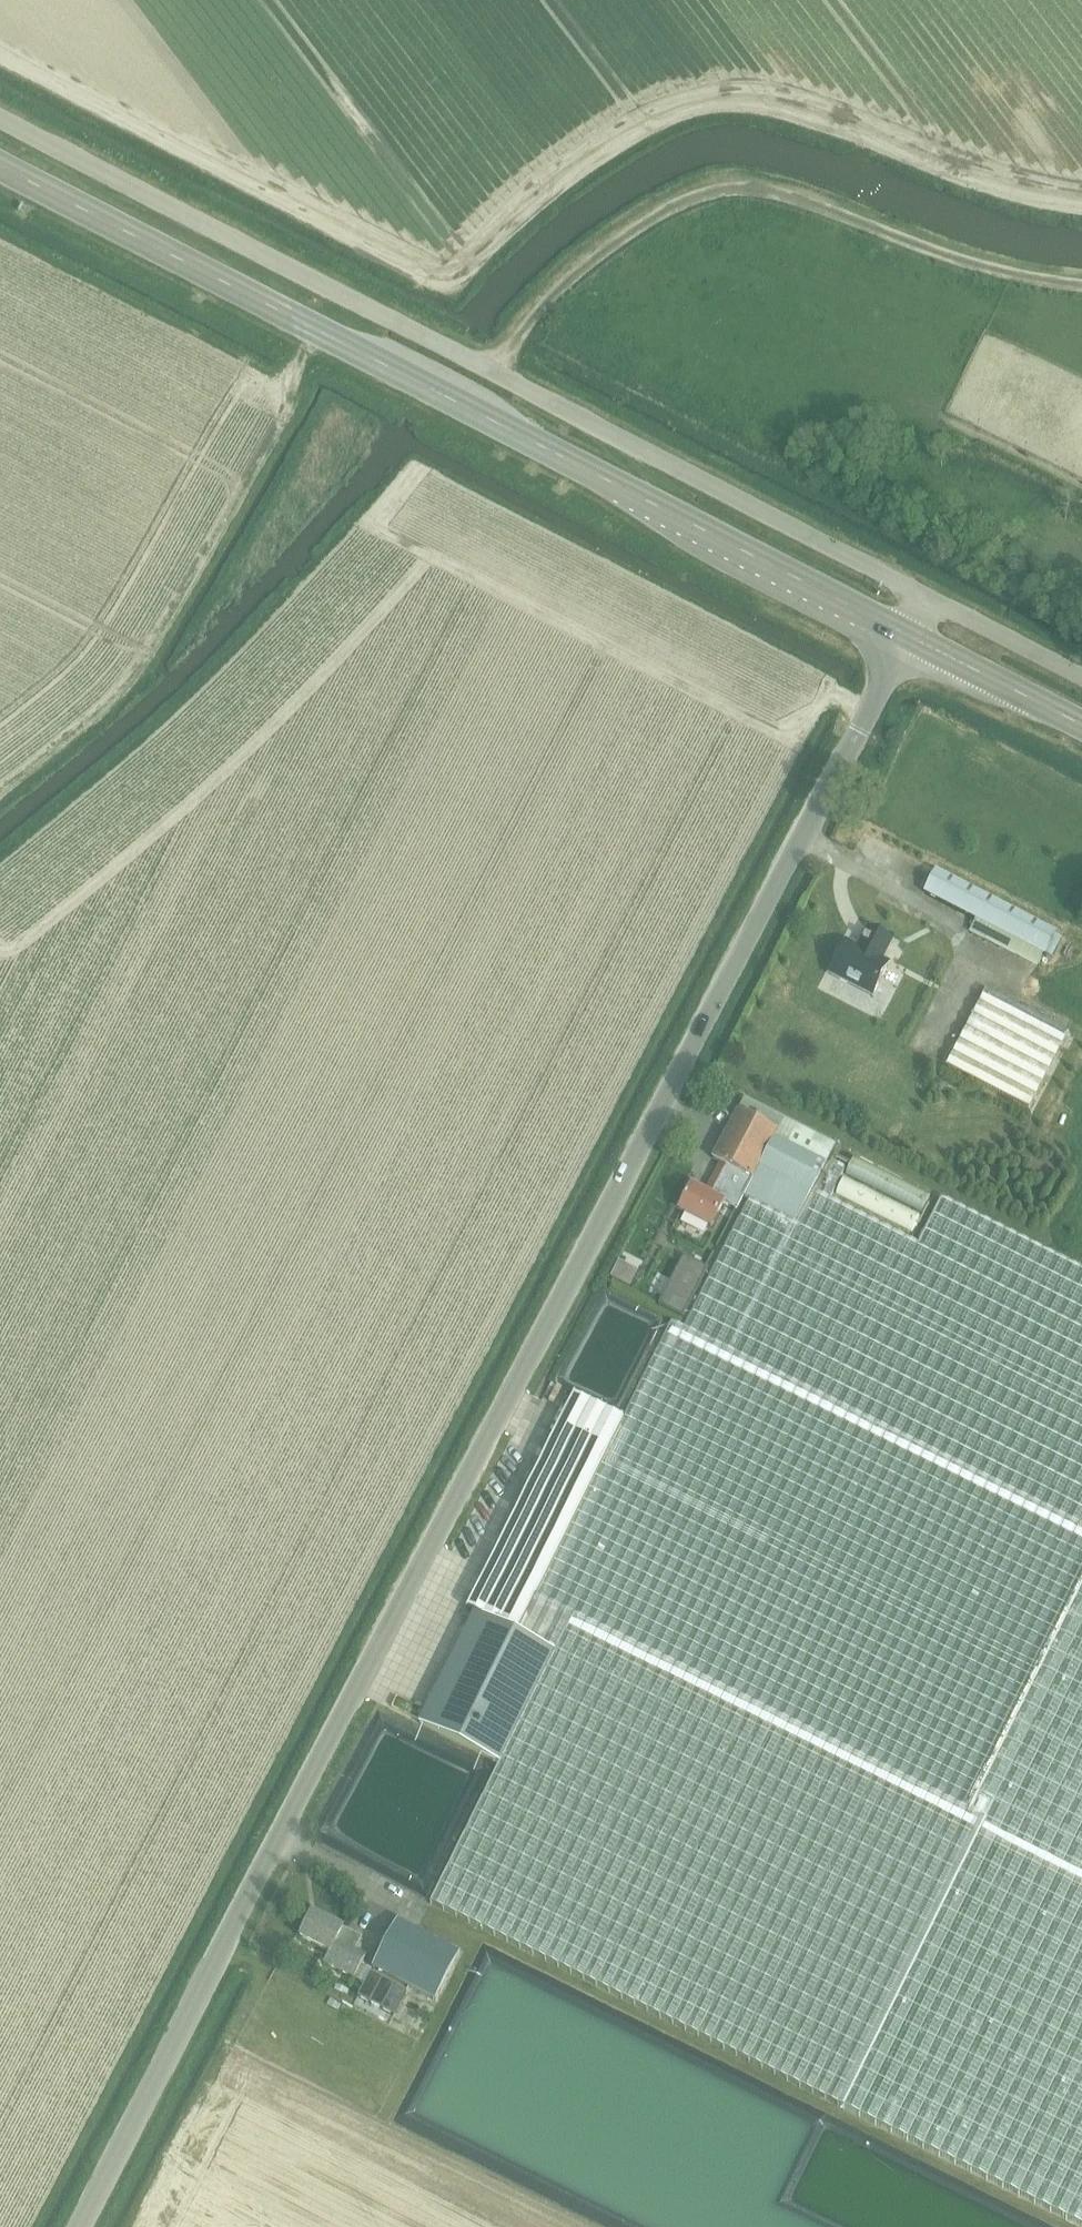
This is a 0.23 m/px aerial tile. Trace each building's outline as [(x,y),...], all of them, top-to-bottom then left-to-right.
[(1045,956),(1057,932),(936,870),(924,894),(976,921),(971,932),(987,940),(992,929),(1045,956)] [(830,974),(872,996),(889,964),(882,960),(892,941),(868,929),(858,948),(847,942),(830,974)] [(1065,1032),(983,989),(943,1064),(1024,1108),(1065,1032)] [(420,1724),(500,1764),(431,1903),(839,2105),(1081,2226),(1081,1523),(1081,1520),(1081,1268),(941,1197),(918,1243),(829,1198),(844,1169),(828,1160),(836,1144),(772,1113),(744,1098),(737,1111),(738,1112),(713,1159),(721,1164),(706,1194),(692,1187),(679,1211),(711,1227),(724,1203),(717,1200),(725,1186),(748,1198),(750,1199),(707,1282),(686,1322),(684,1327),(670,1320),(622,1418),(590,1484),(517,1633),(475,1613),(420,1724)] [(845,1177),(920,1214),(929,1196),(854,1158),(845,1177)] [(836,1195),(911,1233),(919,1217),(844,1179),(836,1195)] [(684,1259),(660,1306),(684,1318),(708,1271),(684,1259)] [(574,1395),(468,1609),(475,1613),(517,1633),(590,1484),(622,1418),(574,1395)] [(301,1938),(329,1953),(324,1963),(355,1979),(360,1968),(366,1957),(355,1951),(362,1938),(343,1928),(313,1913),(301,1938)] [(436,2001),(460,1954),(397,1921),(373,1968),(436,2001)] [(360,1968),(355,1979),(364,1984),(370,1973),(360,1968)] [(364,1984),(358,1996),(394,2015),(406,1992),(370,1973),(364,1984)]
